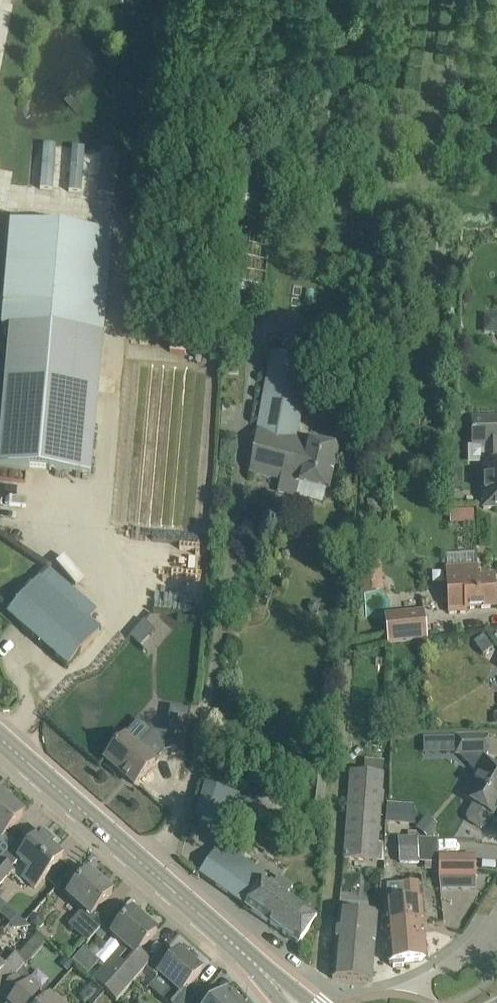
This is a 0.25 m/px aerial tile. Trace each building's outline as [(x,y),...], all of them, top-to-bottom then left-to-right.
[(30,152),(26,196),(40,197),(44,153),(30,152)] [(61,155),(57,199),(70,200),(74,156),(61,155)] [(103,332),(104,332),(113,232),(11,223),(3,324),(9,324),(0,433),(0,466),(91,473),(103,332)] [(486,315),(485,332),(496,333),(496,316),(486,315)] [(310,360),(288,355),(271,352),(250,471),(282,479),(279,491),(296,496),(299,484),(329,492),(340,450),(298,439),(310,360)] [(496,508),(496,418),(473,419),(473,447),(485,447),(485,464),(483,464),(484,509),(496,508)] [(462,467),(451,467),(451,490),(463,489),(462,467)] [(472,521),(472,510),(450,511),(450,521),(472,521)] [(443,555),(443,565),(474,565),(474,556),(443,555)] [(361,594),(384,592),(380,559),(358,562),(361,594)] [(494,580),(480,580),(479,566),(449,568),(450,586),(452,611),(466,611),(466,609),(496,607),(494,580)] [(68,667),(100,631),(102,629),(91,618),(97,610),(50,569),(41,579),(40,578),(8,614),(68,667)] [(425,611),(384,614),(385,630),(387,629),(388,645),(427,641),(425,611)] [(154,632),(144,622),(130,637),(140,647),(154,632)] [(493,649),(484,637),(475,643),(484,656),(493,649)] [(169,720),(163,751),(183,755),(188,723),(191,711),(171,708),(169,720)] [(488,736),(454,737),(455,749),(455,754),(457,754),(459,754),(488,753),(488,736)] [(105,759),(135,785),(159,758),(151,750),(146,756),(124,737),(105,759)] [(422,738),(422,756),(452,755),(451,737),(422,738)] [(459,754),(477,773),(480,775),(465,800),(474,805),(468,816),(469,820),(481,828),(485,827),(492,816),(493,816),(496,809),(496,765),(486,758),(488,753),(459,754)] [(351,771),(345,859),(377,862),(384,774),(364,772),(351,771)] [(310,780),(308,806),(323,808),(326,781),(310,780)] [(205,784),(195,818),(219,825),(229,791),(205,784)] [(10,830),(23,815),(0,795),(0,841),(10,830)] [(256,798),(250,820),(278,828),(284,805),(256,798)] [(387,804),(386,821),(401,821),(401,817),(415,817),(414,805),(402,804),(387,804)] [(426,817),(417,828),(428,837),(437,825),(426,817)] [(34,889),(50,871),(63,857),(52,847),(55,843),(42,832),(18,859),(30,870),(24,879),(34,889)] [(399,838),(400,864),(420,864),(419,838),(417,838),(417,832),(402,832),(402,838),(399,838)] [(2,860),(10,851),(0,842),(0,862),(2,860)] [(262,883),(232,863),(216,851),(199,874),(298,944),(317,918),(286,896),(293,887),(278,877),(272,886),(264,880),(262,883)] [(439,864),(439,878),(476,878),(476,856),(439,856),(439,857),(439,864)] [(15,871),(2,860),(0,862),(0,887),(15,871)] [(82,909),(68,925),(88,943),(106,923),(95,913),(112,893),(101,883),(104,880),(94,870),(90,874),(89,872),(68,897),(82,909)] [(423,900),(421,900),(420,883),(393,884),(388,893),(386,901),(384,901),(386,926),(424,923),(423,900)] [(11,924),(18,916),(0,900),(0,914),(11,924)] [(151,962),(139,952),(157,932),(133,911),(112,935),(123,946),(92,980),(116,1002),(133,983),(145,970),(151,962)] [(377,916),(359,915),(339,913),(333,978),(371,982),(373,962),(377,916)] [(18,916),(11,924),(22,934),(29,926),(18,916)] [(403,967),(404,963),(422,961),(426,957),(424,923),(386,926),(390,964),(393,964),(394,968),(403,967)] [(18,953),(14,957),(24,966),(47,942),(38,934),(20,954),(18,953)] [(69,962),(85,974),(96,961),(80,949),(69,962)] [(24,966),(14,957),(7,951),(0,959),(0,993),(24,966)] [(189,987),(202,972),(179,952),(170,962),(159,953),(151,962),(145,970),(156,980),(160,976),(171,986),(161,998),(167,1002),(193,1002),(198,998),(187,989),(189,987)] [(0,993),(0,995),(9,1002),(42,1002),(45,1000),(38,993),(41,990),(29,979),(24,966),(0,993)] [(227,989),(213,1002),(247,1002),(238,993),(234,997),(227,989)]
